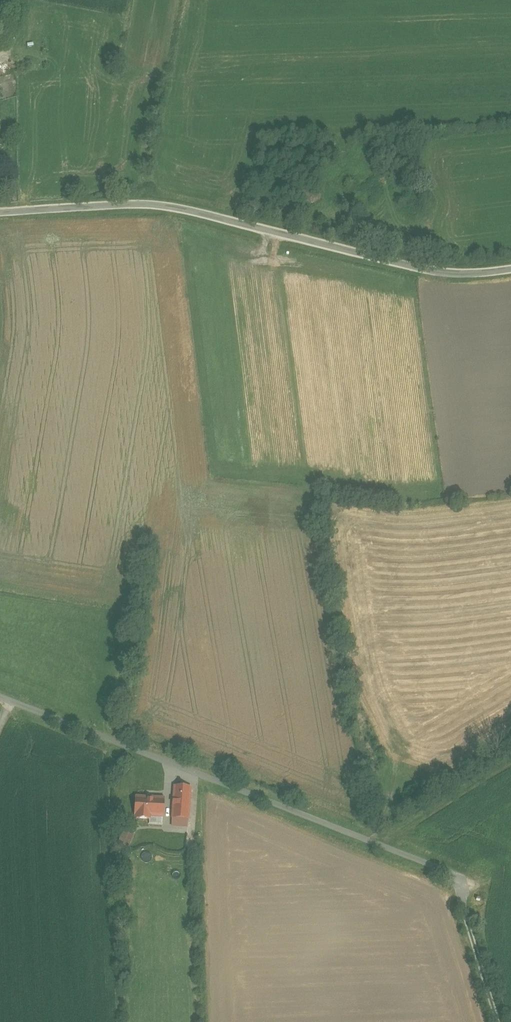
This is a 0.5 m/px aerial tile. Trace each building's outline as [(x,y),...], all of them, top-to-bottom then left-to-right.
[(193,792),(175,791),(173,829),(192,830),(193,792)] [(164,822),(165,803),(137,802),(136,820),(164,822)] [(119,844),(130,849),(136,834),(126,829),(119,844)]
